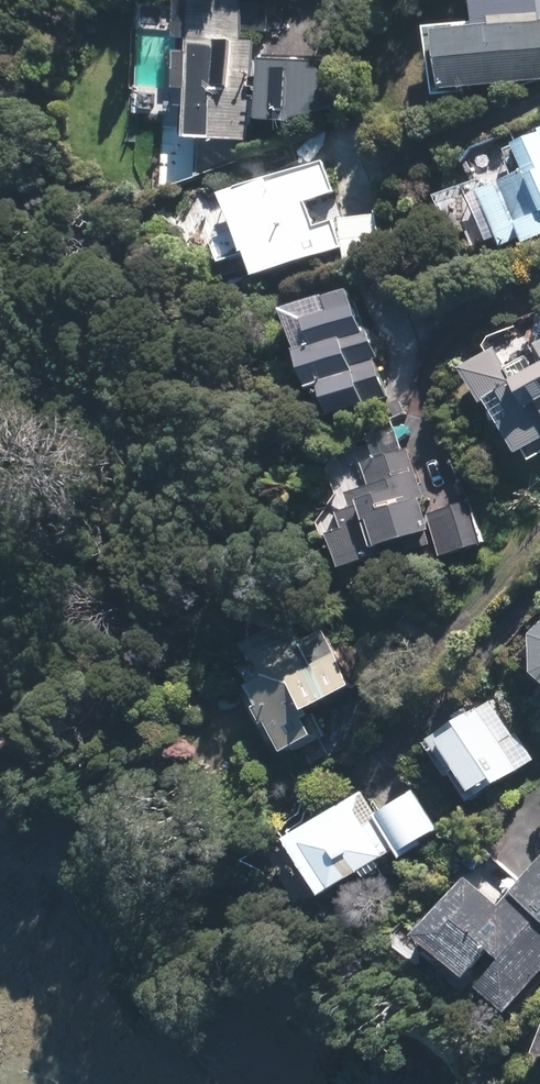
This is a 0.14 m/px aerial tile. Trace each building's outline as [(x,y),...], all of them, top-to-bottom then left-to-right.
[(319,90),(320,61),(249,59),(250,37),(234,36),(235,0),(166,0),(165,37),(179,38),(179,50),(165,49),(164,88),(179,89),(177,138),(247,140),(248,121),(327,123),(328,90),(319,90)] [(268,0),(236,0),(236,34),(268,34),(268,0)] [(417,28),(427,93),(539,77),(539,4),(539,0),(465,0),(468,21),(417,28)] [(472,187),(494,248),(517,240),(519,244),(539,236),(539,125),(504,138),(516,171),(472,187)] [(318,158),(216,191),(243,273),(345,240),(318,158)] [(342,284),(274,309),(288,347),(282,349),(297,391),(304,388),(315,419),(383,394),(342,284)] [(459,365),(513,462),(539,448),(539,321),(459,365)] [(430,548),(404,452),(357,464),(319,519),(315,520),(330,575),(430,548)] [(469,506),(427,517),(439,561),(481,550),(469,506)] [(310,613),(228,658),(282,756),(319,735),(304,708),(349,683),(310,613)] [(522,641),(523,674),(539,691),(539,621),(522,641)] [(484,701),(424,742),(464,800),(524,759),(484,701)] [(365,795),(269,850),(300,904),(423,833),(403,797),(375,813),(365,795)] [(399,934),(501,1021),(539,976),(539,857),(498,906),(455,869),(399,934)] [(525,1054),(539,1060),(539,1016),(525,1054)]
